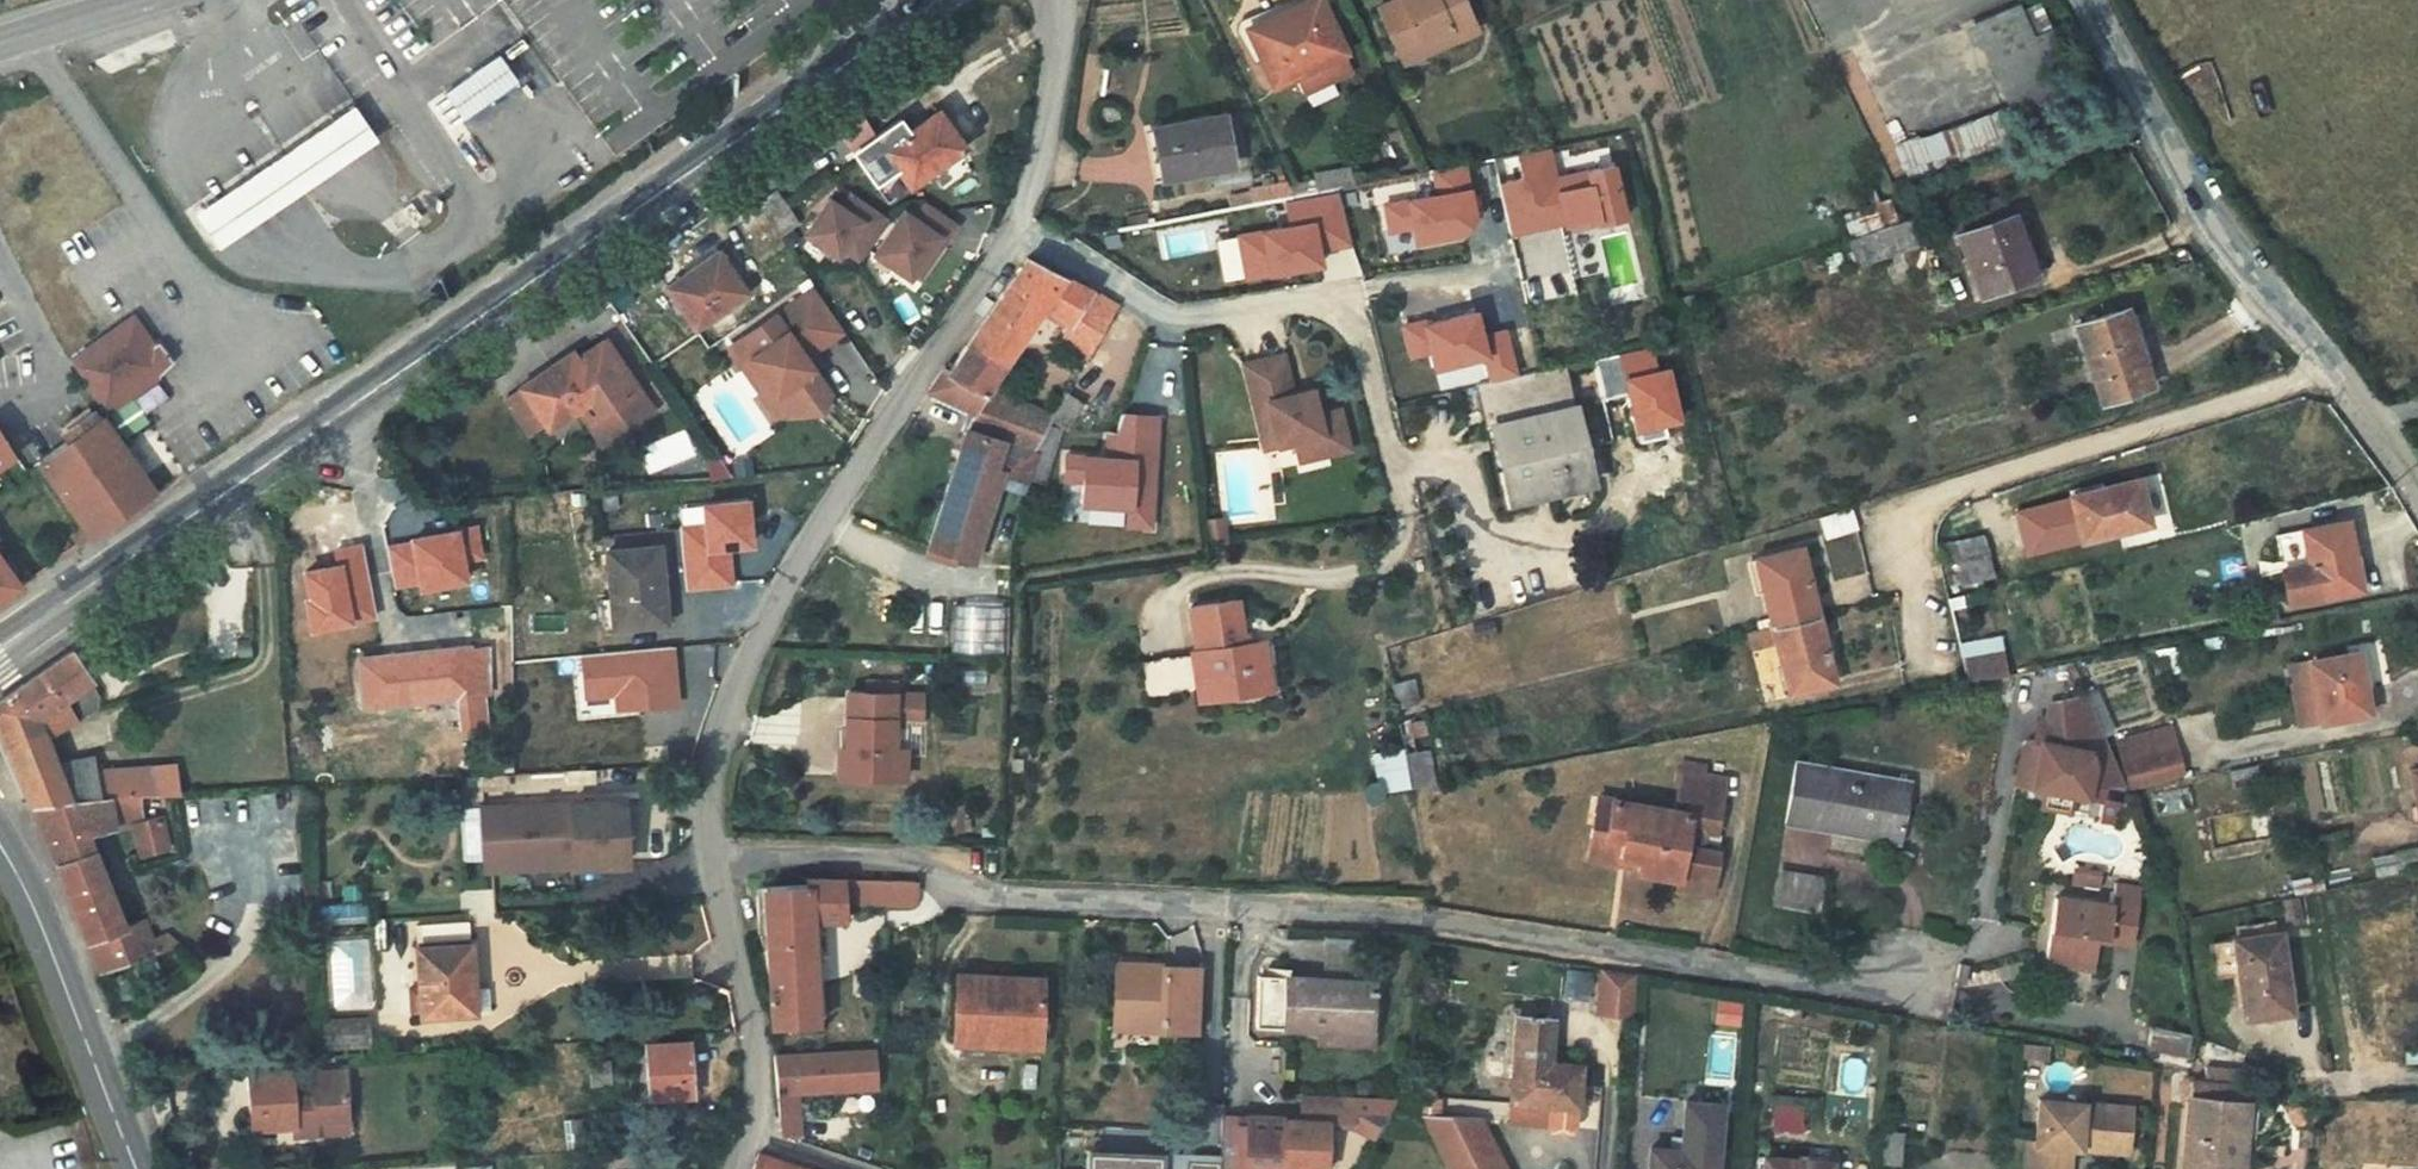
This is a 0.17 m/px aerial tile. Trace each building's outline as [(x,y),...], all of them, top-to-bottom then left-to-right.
[(1418,8),(1405,12),(1402,8),(1378,15),(1395,59),(1420,50),(1425,64),(1481,43),(1463,0),(1414,0),(1418,8)] [(1402,8),(1405,12),(1418,8),(1414,0),(1404,0),(1400,2),(1402,8)] [(1938,13),(1968,0),(1932,0),(1938,13)] [(1310,12),(1255,34),(1275,84),(1277,90),(1335,68),(1310,12)] [(1983,56),(2002,91),(2045,71),(2029,36),(1983,56)] [(522,39),(427,104),(446,131),(517,88),(533,103),(558,87),(522,39)] [(1401,74),(1425,64),(1420,50),(1395,59),(1401,74)] [(2063,62),(2045,71),(2054,90),(2072,82),(2063,62)] [(2045,71),(2002,91),(2023,140),(2069,121),(2054,90),(2045,71)] [(382,144),(354,103),(250,169),(179,218),(207,259),(280,210),(382,144)] [(1220,123),(1160,133),(1167,187),(1229,178),(1220,123)] [(1899,173),(1993,155),(1987,123),(1893,140),(1899,173)] [(921,136),(892,155),(924,200),(979,162),(953,127),(927,145),(921,136)] [(1497,183),(1508,239),(1624,217),(1613,163),(1555,174),(1549,147),(1514,154),(1519,179),(1497,183)] [(892,155),(871,170),(902,215),(924,200),(892,155)] [(1289,210),(1284,196),(1267,199),(1270,214),(1289,210)] [(1270,214),(1267,199),(1248,201),(1250,217),(1270,214)] [(900,232),(866,208),(854,224),(843,216),(820,248),(854,271),(862,260),(868,251),(882,260),(900,232)] [(795,210),(774,225),(793,254),(815,239),(795,210)] [(410,216),(400,224),(408,233),(417,227),(410,216)] [(961,234),(942,221),(933,234),(921,227),(892,270),(928,292),(942,271),(950,275),(973,242),(961,234)] [(2014,239),(1960,256),(1981,318),(2036,298),(2014,239)] [(1909,244),(1846,263),(1855,292),(1886,284),(1883,277),(1922,264),(1914,241),(1909,244)] [(1558,244),(1493,258),(1512,333),(1575,318),(1558,244)] [(868,251),(862,260),(875,269),(882,260),(868,251)] [(1097,379),(1122,323),(1035,266),(978,358),(1019,382),(1048,328),(1073,343),(1065,363),(1097,379)] [(942,271),(928,292),(936,296),(950,275),(942,271)] [(686,305),(684,307),(712,348),(763,313),(735,273),(704,294),(703,293),(701,294),(704,298),(688,309),(686,305)] [(830,308),(755,360),(805,434),(836,431),(845,412),(828,388),(821,378),(828,372),(859,351),(830,308)] [(129,311),(96,332),(86,344),(119,405),(135,395),(177,368),(165,353),(129,311)] [(2132,331),(2080,347),(2104,423),(2156,406),(2132,331)] [(624,358),(595,377),(601,386),(630,367),(624,358)] [(946,410),(991,436),(979,455),(1016,467),(1037,426),(1001,414),(1019,382),(978,358),(969,372),(960,387),(946,410)] [(805,434),(755,360),(745,367),(791,434),(805,434)] [(571,388),(542,409),(563,440),(567,445),(596,426),(609,417),(633,453),(671,428),(630,367),(601,386),(595,377),(590,368),(568,383),(571,388)] [(836,383),(828,372),(821,378),(828,388),(836,383)] [(1280,372),(1240,382),(1250,422),(1264,420),(1275,464),(1292,459),(1297,478),(1326,471),(1325,469),(1346,464),(1337,427),(1315,432),(1308,407),(1296,410),(1290,412),(1280,372)] [(1591,493),(1565,379),(1472,400),(1501,522),(1535,514),(1534,506),(1591,493)] [(944,409),(946,410),(960,387),(958,385),(944,409)] [(542,409),(527,419),(548,451),(563,440),(542,409)] [(1016,467),(1052,479),(1069,444),(1088,452),(1101,423),(1081,414),(1071,437),(1037,426),(1016,467)] [(609,417),(596,426),(621,462),(633,453),(609,417)] [(1264,420),(1250,422),(1262,467),(1275,464),(1264,420)] [(80,465),(50,486),(98,554),(106,564),(169,520),(147,490),(135,473),(113,443),(108,446),(99,433),(71,452),(80,465)] [(14,435),(1,444),(26,480),(38,472),(14,435)] [(0,445),(0,501),(28,482),(26,480),(1,444),(0,445)] [(1016,467),(979,455),(961,513),(1010,528),(1018,501),(1019,498),(1010,496),(1016,467)] [(1052,479),(1016,467),(1010,496),(1019,498),(1018,501),(1047,510),(1058,481),(1052,479)] [(135,473),(147,490),(151,488),(151,481),(146,473),(138,471),(135,473)] [(2085,512),(2096,560),(2161,545),(2150,498),(2085,512)] [(1818,518),(1825,539),(1858,528),(1851,508),(1818,518)] [(1010,528),(961,513),(942,571),(991,587),(1010,528)] [(1955,585),(1992,577),(1984,534),(1946,541),(1955,585)] [(0,545),(0,564),(14,583),(27,574),(3,542),(0,545)] [(2364,547),(2292,559),(2303,629),(2375,617),(2364,547)] [(106,564),(98,554),(85,563),(93,573),(106,564)] [(1828,632),(1811,563),(1767,575),(1783,643),(1828,632)] [(36,613),(14,583),(0,564),(0,639),(36,613)] [(669,571),(620,575),(627,653),(678,648),(677,639),(672,640),(670,622),(674,622),(669,571)] [(1002,605),(954,604),(953,652),(1002,652),(1002,605)] [(1239,625),(1192,632),(1199,677),(1202,677),(1208,713),(1209,723),(1272,713),(1264,665),(1246,668),(1239,625)] [(1844,699),(1828,632),(1783,643),(1799,709),(1844,699)] [(1965,682),(2006,675),(2000,635),(1958,642),(1965,682)] [(167,842),(165,818),(183,817),(178,782),(106,789),(103,775),(65,779),(61,750),(116,736),(117,721),(107,708),(112,704),(91,670),(1,734),(26,797),(36,824),(52,863),(95,973),(103,994),(167,980),(156,954),(153,946),(135,949),(97,859),(152,852),(160,888),(192,883),(205,882),(196,839),(167,842)] [(461,672),(373,680),(376,724),(483,716),(481,678),(459,680),(461,672)] [(1208,713),(1202,677),(1199,677),(1145,686),(1150,722),(1208,713)] [(2369,681),(2303,690),(2312,754),(2377,743),(2369,681)] [(1417,684),(1389,688),(1395,719),(1423,713),(1417,684)] [(914,700),(868,693),(858,750),(851,749),(847,774),(912,785),(917,757),(905,754),(909,726),(914,700)] [(2026,697),(2021,714),(2038,710),(2037,695),(2026,697)] [(2005,701),(2008,717),(2021,714),(2026,697),(2015,699),(2005,701)] [(610,713),(610,699),(581,699),(581,712),(610,713)] [(940,705),(914,700),(909,726),(936,731),(940,705)] [(2124,783),(2100,719),(2062,721),(2057,739),(2053,737),(2048,740),(2043,759),(2031,765),(2021,799),(2046,806),(2079,816),(2105,823),(2110,810),(2120,784),(2124,783)] [(2180,757),(2129,766),(2137,812),(2189,803),(2180,757)] [(1404,767),(1411,802),(1412,806),(1441,800),(1433,761),(1404,767)] [(1404,767),(1403,763),(1376,767),(1382,807),(1411,802),(1404,767)] [(1797,777),(1783,841),(1897,867),(1912,804),(1797,777)] [(1673,781),(1671,790),(1692,796),(1694,785),(1673,781)] [(2120,784),(2110,810),(2136,813),(2124,783),(2120,784)] [(1584,875),(1614,881),(1616,873),(1635,878),(1632,886),(1631,890),(1673,898),(1671,905),(1706,913),(1714,873),(1694,868),(1699,848),(1704,850),(1714,800),(1692,796),(1671,790),(1662,830),(1596,815),(1584,875)] [(517,800),(491,801),(492,816),(518,815),(517,800)] [(2079,816),(2046,806),(2041,826),(2073,835),(2079,816)] [(460,815),(462,861),(477,860),(475,814),(460,815)] [(628,824),(492,829),(494,893),(630,888),(628,824)] [(1614,881),(1632,886),(1635,878),(1616,873),(1614,881)] [(1779,873),(1777,907),(1819,909),(1821,875),(1779,873)] [(2104,903),(2080,898),(2078,909),(2102,913),(2104,903)] [(2114,935),(2057,925),(2048,972),(2068,976),(2065,992),(2093,997),(2098,964),(2132,970),(2141,912),(2119,908),(2114,935)] [(814,915),(771,918),(777,1057),(824,1055),(819,950),(850,950),(850,934),(921,937),(921,912),(815,910),(814,915)] [(379,921),(322,925),(322,943),(380,940),(379,921)] [(2279,931),(2213,943),(2213,947),(2215,967),(2216,972),(2236,969),(2283,962),(2279,931)] [(477,944),(426,947),(432,1039),(482,1035),(481,1012),(477,944)] [(373,960),(337,962),(339,1028),(376,1026),(373,960)] [(2296,1043),(2283,962),(2236,969),(2248,1050),(2296,1043)] [(1598,968),(1591,1014),(1630,1020),(1636,974),(1598,968)] [(1206,985),(1138,981),(1137,1008),(1118,1008),(1118,1037),(1170,1040),(1170,1048),(1204,1049),(1206,985)] [(1265,1041),(1328,1047),(1377,1051),(1382,1003),(1270,992),(1265,1041)] [(1053,995),(968,994),(966,1063),(991,1063),(991,1045),(1051,1047),(1053,995)] [(495,1011),(481,1012),(482,1035),(496,1034),(495,1011)] [(1575,1108),(1577,1066),(1553,1065),(1556,1019),(1521,1017),(1517,1062),(1514,1105),(1551,1107),(1550,1128),(1572,1129),(1573,1108),(1575,1108)] [(2148,1052),(2183,1059),(2188,1038),(2153,1031),(2148,1052)] [(372,1041),(336,1042),(337,1069),(373,1067),(372,1041)] [(1051,1064),(1051,1047),(991,1045),(991,1063),(1051,1064)] [(1376,1069),(1377,1051),(1328,1047),(1326,1063),(1376,1069)] [(2215,1065),(2212,1082),(2234,1086),(2237,1069),(2215,1065)] [(700,1068),(657,1071),(660,1124),(704,1121),(700,1068)] [(795,1168),(803,1168),(802,1121),(881,1117),(878,1081),(780,1086),(783,1166),(795,1168)] [(2166,1090),(2164,1105),(2198,1108),(2199,1093),(2166,1090)] [(301,1091),(257,1095),(261,1152),(304,1150),(305,1159),(327,1157),(326,1144),(357,1142),(354,1092),(321,1094),(322,1111),(303,1113),(301,1091)] [(1225,1117),(1224,1156),(1223,1168),(1333,1168),(1335,1128),(1343,1129),(1352,1130),(1375,1142),(1400,1101),(1300,1094),(1298,1120),(1225,1117)] [(2145,1103),(2143,1121),(2150,1122),(2196,1125),(2198,1108),(2164,1105),(2145,1103)] [(1551,1107),(1514,1105),(1513,1126),(1550,1128),(1551,1107)] [(1801,1130),(1801,1106),(1771,1106),(1771,1129),(1801,1130)] [(1425,1113),(1449,1168),(1508,1168),(1485,1120),(1425,1113)] [(2005,1114),(2001,1158),(1996,1157),(1994,1168),(2036,1168),(2036,1163),(2037,1159),(2046,1153),(2094,1157),(2097,1123),(2041,1118),(2005,1114)] [(1706,1119),(1671,1115),(1666,1152),(1663,1152),(1662,1164),(1634,1160),(1633,1168),(1700,1168),(1706,1119)] [(2196,1125),(2150,1122),(2145,1168),(2205,1168),(2209,1126),(2196,1125)] [(1224,1156),(1087,1150),(1086,1168),(1223,1168),(1224,1156)] [(1848,1151),(1847,1168),(1865,1168),(1866,1153),(1848,1151)] [(2094,1157),(2046,1153),(2037,1159),(2036,1163),(2093,1168),(2094,1157)]
